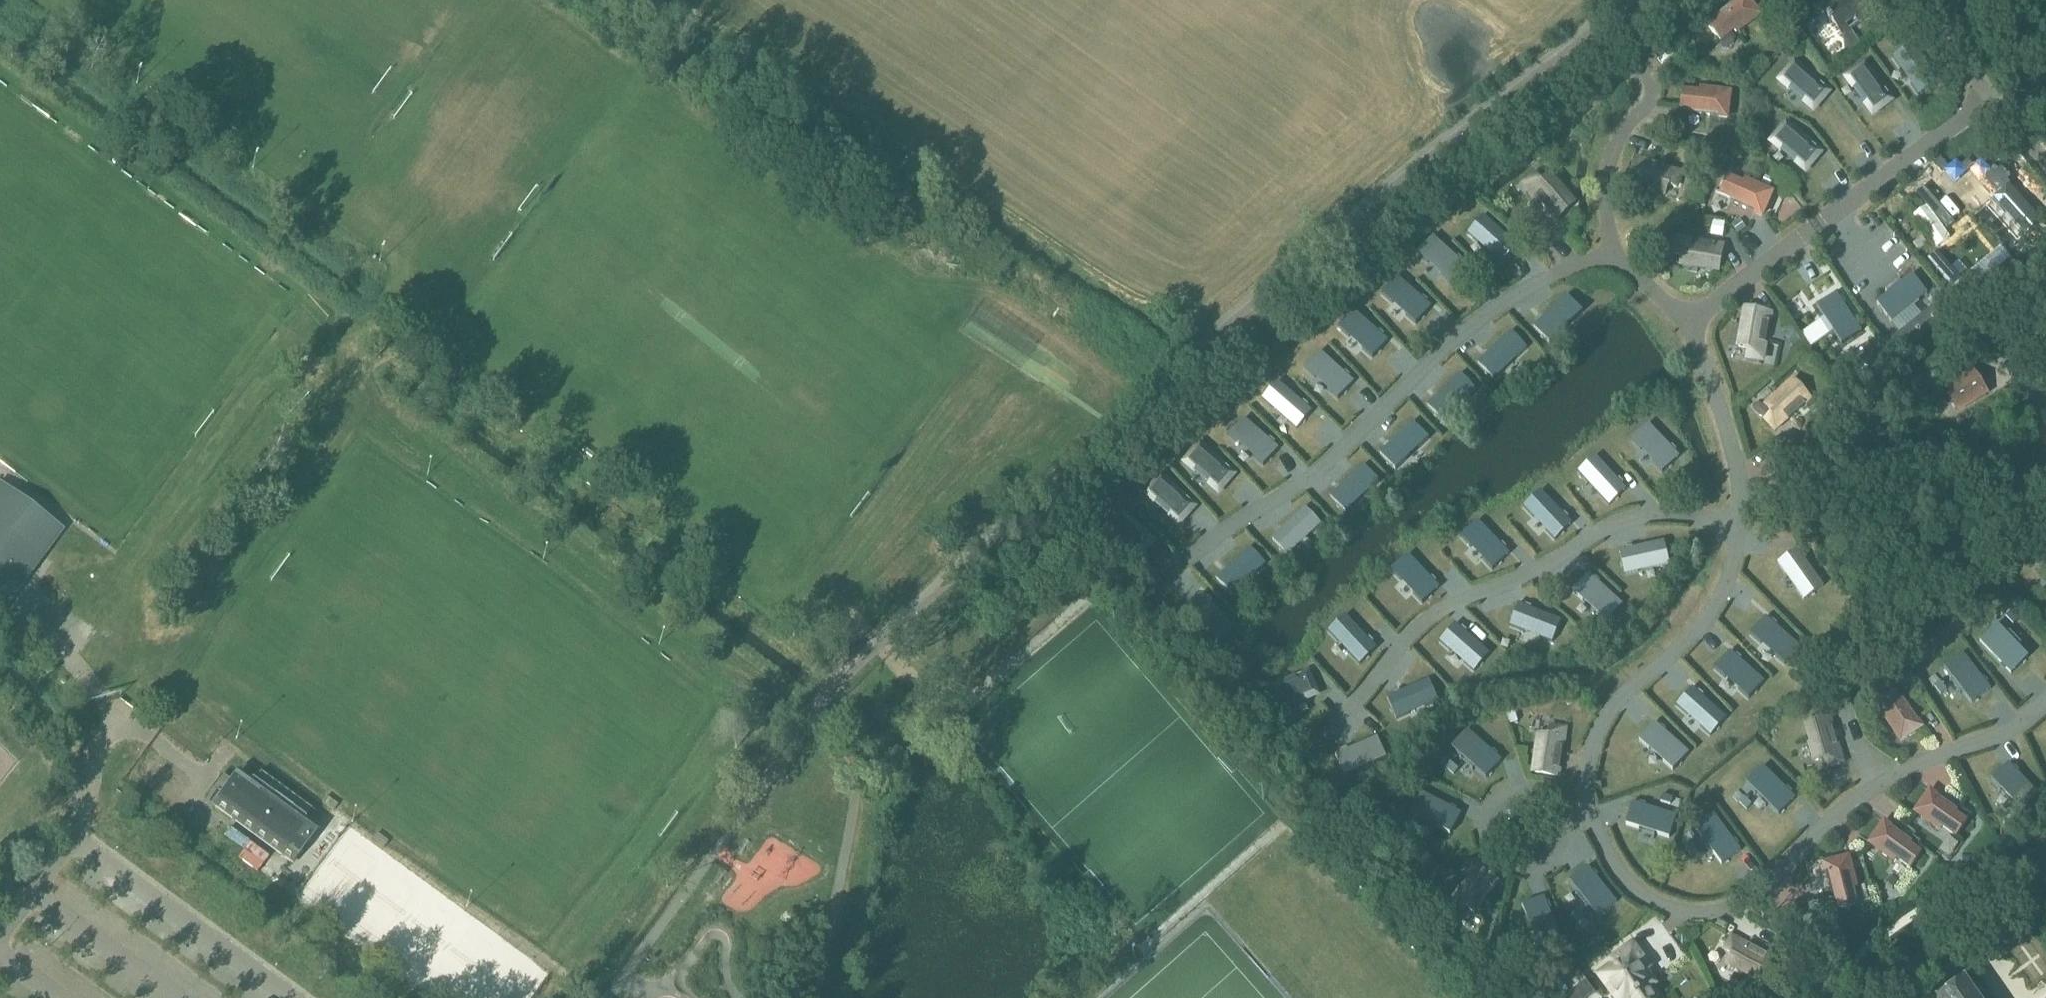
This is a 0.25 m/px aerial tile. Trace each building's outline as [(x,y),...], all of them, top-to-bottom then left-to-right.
[(1726,17),(1713,28),(1724,42),(1734,34),(1736,37),(1764,16),(1763,16),(1751,0),(1742,0),(1724,14),(1726,17)] [(1824,9),(1842,35),(1889,2),(1888,0),(1837,0),(1824,9)] [(1913,44),(1894,57),(1902,69),(1903,67),(1913,82),(1911,83),(1919,95),(1939,82),(1913,44)] [(1830,94),(1796,64),(1780,82),(1791,91),(1792,89),(1806,101),(1804,103),(1815,112),(1830,94)] [(1895,102),(1868,65),(1849,78),(1857,90),(1859,88),(1869,103),(1867,104),(1875,116),(1895,102)] [(1679,112),(1692,114),(1692,118),(1726,122),(1729,96),(1698,93),(1698,97),(1681,95),(1679,112)] [(1823,155),(1788,125),(1773,143),(1783,152),(1785,150),(1798,162),(1797,164),(1807,173),(1823,155)] [(1946,158),(1939,164),(1945,171),(1947,169),(1957,180),(1971,168),(1981,180),(1986,175),(2000,192),(1994,196),(2025,233),(2040,221),(1996,167),(1993,170),(1983,158),(1976,163),(1971,157),(1964,163),(1959,158),(1951,165),(1946,158)] [(1685,171),(1638,158),(1630,180),(1667,193),(1669,183),(1680,186),(1685,171)] [(1574,205),(1560,189),(1561,188),(1549,174),(1542,181),(1536,174),(1524,185),(1556,221),(1574,205)] [(1730,202),(1762,216),(1772,192),(1745,180),(1743,184),(1727,177),(1720,193),(1732,198),(1730,202)] [(1518,246),(1484,215),(1468,233),(1479,242),(1480,241),(1493,253),(1492,254),(1502,264),(1518,246)] [(1515,233),(1523,226),(1516,218),(1508,225),(1515,233)] [(1740,219),(1732,225),(1738,234),(1746,228),(1740,219)] [(1725,223),(1714,221),(1711,235),(1722,237),(1725,223)] [(1468,267),(1434,236),(1418,254),(1428,263),(1430,261),(1443,273),(1441,275),(1452,285),(1468,267)] [(1919,250),(1927,243),(1921,236),(1913,243),(1919,250)] [(1682,254),(1680,264),(1698,267),(1698,265),(1719,269),(1724,246),(1677,237),(1674,253),(1682,254)] [(1939,252),(1930,260),(1958,292),(1967,283),(1939,252)] [(2011,258),(1968,295),(1978,307),(2021,270),(2011,258)] [(1913,274),(1877,303),(1892,322),(1928,293),(1913,274)] [(1432,307),(1398,277),(1382,294),(1392,304),(1394,302),(1407,314),(1406,316),(1416,325),(1432,307)] [(1817,306),(1842,345),(1862,331),(1837,293),(1817,306)] [(1584,312),(1567,294),(1534,326),(1550,343),(1560,334),(1559,332),(1572,320),(1573,321),(1584,312)] [(1896,357),(1950,313),(1940,300),(1886,344),(1896,357)] [(1742,328),(1739,346),(1749,348),(1747,356),(1763,359),(1772,313),(1749,308),(1744,329),(1742,328)] [(1389,341),(1355,310),(1339,328),(1349,337),(1351,335),(1364,347),(1362,349),(1373,359),(1389,341)] [(1791,328),(1783,333),(1791,347),(1800,341),(1791,328)] [(1528,348),(1511,331),(1478,363),(1494,380),(1505,370),(1503,368),(1516,356),(1517,358),(1528,348)] [(1886,364),(1892,360),(1881,343),(1875,347),(1886,364)] [(1355,382),(1321,351),(1305,368),(1315,378),(1317,376),(1330,388),(1328,390),(1339,399),(1355,382)] [(1960,414),(1992,394),(1975,368),(1944,388),(1960,414)] [(1478,390),(1461,373),(1428,405),(1444,422),(1454,412),(1453,411),(1466,399),(1467,400),(1478,390)] [(1313,411),(1278,381),(1263,399),(1273,408),(1275,406),(1288,418),(1286,420),(1297,429),(1313,411)] [(1780,395),(1779,393),(1765,405),(1772,413),(1766,418),(1776,430),(1812,399),(1796,381),(1780,395)] [(1279,448),(1245,418),(1229,436),(1240,445),(1241,443),(1255,455),(1253,457),(1264,466),(1279,448)] [(1412,423),(1383,453),(1399,471),(1427,442),(1412,423)] [(1680,456),(1650,424),(1632,440),(1642,450),(1643,448),(1655,461),(1654,463),(1662,472),(1680,456)] [(1819,427),(1810,435),(1815,441),(1824,433),(1819,427)] [(1235,474),(1201,444),(1186,462),(1196,471),(1198,469),(1211,481),(1209,483),(1219,492),(1235,474)] [(1627,488),(1597,456),(1579,472),(1589,482),(1590,481),(1602,494),(1601,495),(1609,505),(1627,488)] [(1380,482),(1364,465),(1331,496),(1347,513),(1357,504),(1355,502),(1368,490),(1370,492),(1380,482)] [(1196,506),(1162,476),(1146,494),(1157,503),(1158,501),(1171,513),(1170,515),(1180,524),(1196,506)] [(1572,522),(1542,490),(1524,507),(1534,517),(1536,515),(1548,528),(1546,530),(1555,539),(1572,522)] [(34,565),(30,562),(38,551),(42,554),(60,531),(12,495),(0,511),(0,612),(34,565)] [(1322,524),(1305,507),(1273,539),(1289,556),(1299,546),(1297,544),(1310,532),(1312,534),(1322,524)] [(1154,541),(1120,511),(1104,528),(1115,538),(1116,536),(1129,548),(1128,550),(1138,559),(1154,541)] [(1509,553),(1479,521),(1462,537),(1471,547),(1473,546),(1485,558),(1483,560),(1492,569),(1509,553)] [(1665,541),(1620,551),(1625,574),(1639,571),(1638,569),(1656,565),(1656,567),(1670,565),(1665,541)] [(1250,547),(1217,578),(1233,596),(1243,586),(1242,584),(1254,572),(1256,574),(1266,564),(1250,547)] [(1797,548),(1778,562),(1804,599),(1824,585),(1797,548)] [(1440,587),(1409,554),(1392,571),(1401,581),(1403,579),(1415,592),(1414,594),(1423,603),(1440,587)] [(1622,603),(1589,574),(1573,592),(1582,600),(1584,598),(1598,611),(1596,612),(1606,621),(1622,603)] [(1232,626),(1201,593),(1184,609),(1194,619),(1195,617),(1207,630),(1206,632),(1215,642),(1232,626)] [(1560,619),(1519,603),(1510,625),(1523,630),(1524,628),(1540,634),(1540,637),(1552,641),(1560,619)] [(2014,624),(2019,620),(2011,611),(2006,615),(2014,624)] [(1378,647),(1347,615),(1329,631),(1338,641),(1340,639),(1353,653),(1351,654),(1360,664),(1378,647)] [(1766,616),(1750,634),(1785,664),(1801,646),(1766,616)] [(1481,646),(1456,623),(1440,641),(1450,650),(1452,648),(1465,660),(1464,662),(1475,672),(1491,654),(1481,646)] [(2011,674),(2028,657),(1997,624),(1979,640),(2011,674)] [(1881,648),(1886,642),(1876,634),(1871,640),(1881,648)] [(1730,650),(1715,668),(1749,698),(1765,681),(1730,650)] [(1972,703),(1991,688),(1963,652),(1944,667),(1972,703)] [(1320,694),(1310,673),(1268,690),(1278,712),(1290,707),(1290,704),(1306,698),(1307,700),(1320,694)] [(1429,679),(1387,697),(1397,719),(1409,714),(1408,711),(1425,704),(1426,707),(1438,701),(1429,679)] [(1941,694),(1947,690),(1940,682),(1934,686),(1941,694)] [(1692,687),(1676,704),(1711,735),(1727,717),(1692,687)] [(1884,715),(1901,741),(1923,726),(1903,698),(1900,700),(1893,689),(1878,699),(1887,713),(1884,715)] [(1515,710),(1507,713),(1510,724),(1518,722),(1515,710)] [(1828,714),(1803,721),(1809,741),(1808,741),(1814,761),(1823,759),(1825,765),(1842,760),(1828,714)] [(1655,722),(1639,740),(1673,770),(1689,752),(1655,722)] [(1535,773),(1559,777),(1566,729),(1550,727),(1549,736),(1544,735),(1539,734),(1536,752),(1538,752),(1535,773)] [(1485,778),(1502,760),(1468,729),(1452,747),(1485,778)] [(1376,737),(1336,755),(1345,777),(1358,771),(1357,769),(1373,762),(1374,764),(1386,759),(1376,737)] [(1451,762),(1445,768),(1453,775),(1459,769),(1451,762)] [(2023,812),(2041,796),(2009,763),(1992,779),(2023,812)] [(1778,815),(1796,798),(1763,765),(1746,783),(1778,815)] [(293,863),(318,829),(239,772),(215,806),(293,863)] [(1450,834),(1461,813),(1421,791),(1410,813),(1450,834)] [(1931,791),(1915,812),(1943,832),(1946,829),(1956,836),(1967,822),(1953,812),(1955,809),(1931,791)] [(1663,798),(1662,802),(1679,808),(1682,800),(1671,797),(1664,794),(1663,798)] [(1746,797),(1741,802),(1748,810),(1754,804),(1746,797)] [(1669,838),(1676,815),(1633,802),(1626,824),(1669,838)] [(2004,820),(2010,814),(2001,806),(1996,811),(2004,820)] [(1722,864),(1741,850),(1714,814),(1695,829),(1722,864)] [(1885,822),(1869,843),(1898,863),(1900,860),(1910,868),(1921,853),(1907,843),(1909,840),(1885,822)] [(1418,839),(1421,832),(1412,827),(1408,834),(1418,839)] [(1687,845),(1685,846),(1689,853),(1691,855),(1697,851),(1692,842),(1687,845)] [(1839,908),(1857,904),(1853,888),(1857,887),(1849,857),(1824,863),(1832,897),(1836,896),(1839,908)] [(2045,872),(2045,857),(2030,869),(2037,879),(2045,872)] [(1484,897),(1497,881),(1479,866),(1449,903),(1461,913),(1467,906),(1474,912),(1486,898),(1484,897)] [(1588,866),(1569,881),(1590,906),(1598,916),(1617,901),(1588,866)] [(1447,888),(1456,877),(1450,872),(1441,883),(1447,888)] [(1545,896),(1522,905),(1539,947),(1562,938),(1545,896)] [(1578,922),(1584,918),(1577,909),(1571,914),(1578,922)] [(1809,945),(1820,942),(1816,926),(1805,929),(1809,945)] [(1521,934),(1514,936),(1518,947),(1525,945),(1521,934)] [(1744,971),(1745,969),(1764,979),(1775,958),(1732,936),(1725,950),(1733,954),(1728,963),(1744,971)] [(1651,987),(1661,979),(1632,941),(1609,958),(1611,962),(1597,972),(1616,997),(1659,997),(1651,987)] [(1794,965),(1798,957),(1790,952),(1785,961),(1794,965)] [(1971,971),(1942,992),(1946,997),(1990,997),(1971,971)]
